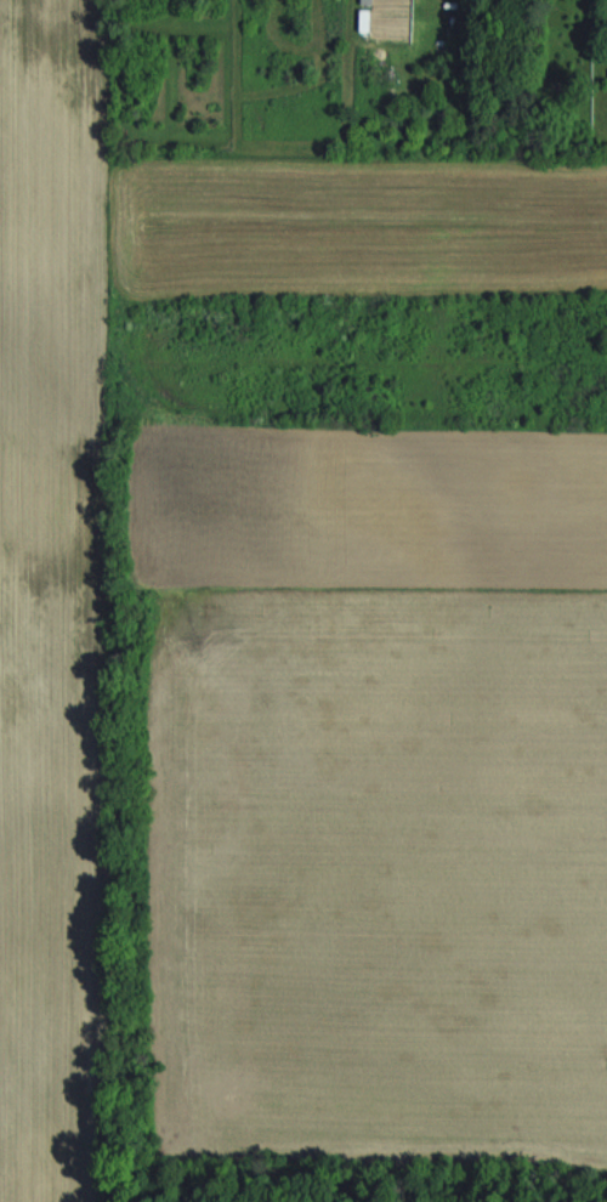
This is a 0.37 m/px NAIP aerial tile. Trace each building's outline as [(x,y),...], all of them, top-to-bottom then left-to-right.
[(373,11),(362,11),(362,33),(373,33),(373,11)]
